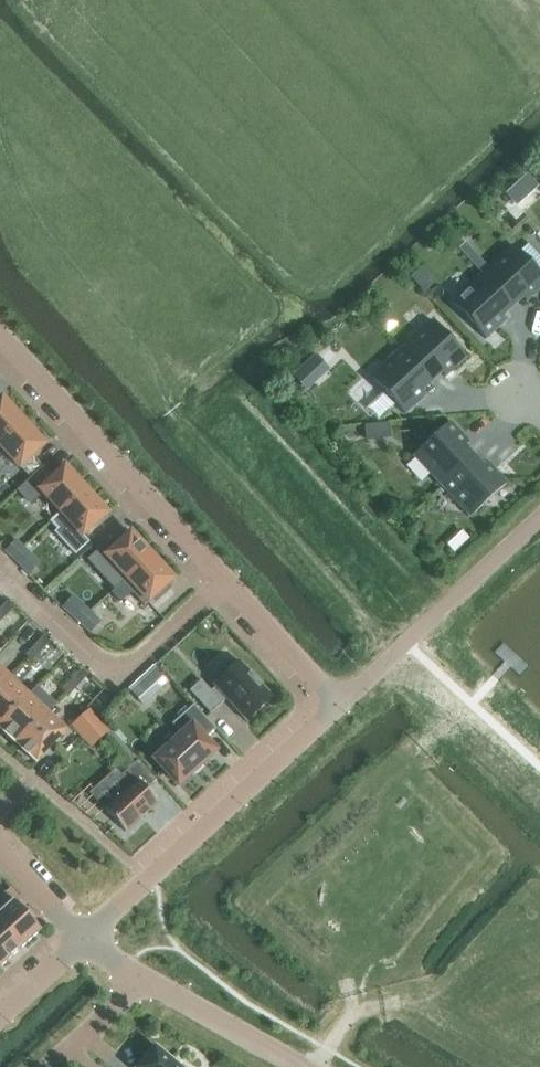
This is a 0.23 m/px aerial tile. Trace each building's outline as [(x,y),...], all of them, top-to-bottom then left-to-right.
[(524,213),(539,199),(539,188),(529,176),(508,195),(524,213)] [(466,241),(459,247),(480,270),(487,264),(466,241)] [(482,275),(503,298),(512,307),(521,298),(526,302),(539,289),(539,276),(512,246),(482,275)] [(482,275),(451,303),(485,340),(506,321),(502,316),(512,307),(503,298),(482,275)] [(432,321),(401,350),(422,373),(431,382),(440,373),(445,377),(466,358),(432,321)] [(401,350),(370,378),(404,415),(425,396),(421,391),(431,382),(422,373),(401,350)] [(304,366),(292,376),(301,386),(313,375),(304,366)] [(24,421),(22,419),(21,420),(1,398),(0,399),(0,443),(24,421)] [(24,421),(0,443),(0,448),(19,469),(19,468),(33,456),(44,445),(24,423),(25,422),(24,421)] [(449,422),(413,456),(441,487),(464,466),(473,457),(464,447),(469,443),(449,422)] [(33,456),(19,468),(29,479),(43,467),(33,456)] [(464,466),(441,487),(470,518),(506,484),(487,463),(482,467),(473,457),(464,466)] [(86,490),(85,488),(84,489),(64,467),(39,490),(59,513),(60,514),(86,490)] [(59,513),(49,522),(57,530),(67,521),(82,537),(107,514),(87,492),(88,491),(86,490),(60,514),(59,513)] [(152,555),(151,554),(150,555),(141,545),(142,545),(133,535),(132,536),(130,533),(104,556),(125,578),(126,579),(152,555)] [(12,559),(21,549),(14,543),(5,552),(12,559)] [(21,549),(12,559),(19,566),(28,556),(21,549)] [(125,578),(121,582),(144,606),(153,598),(157,602),(171,589),(167,585),(173,580),(170,577),(171,576),(162,567),(161,567),(153,558),(154,557),(152,555),(126,579),(125,578)] [(72,617),(80,625),(89,616),(71,598),(62,608),(72,617)] [(0,609),(0,615),(4,618),(13,608),(7,602),(0,609)] [(98,624),(89,616),(80,625),(89,633),(98,624)] [(44,636),(34,646),(41,652),(50,642),(44,636)] [(34,646),(25,656),(31,662),(41,652),(34,646)] [(226,700),(246,722),(272,698),(239,662),(213,686),(215,688),(211,692),(201,681),(189,692),(210,715),(226,700)] [(142,677),(128,689),(143,706),(168,684),(153,668),(142,678),(142,677)] [(88,675),(81,669),(72,680),(78,686),(88,675)] [(0,670),(0,689),(10,679),(0,670)] [(0,689),(0,725),(28,696),(10,679),(0,689)] [(69,696),(78,686),(72,680),(62,690),(69,696)] [(28,696),(0,725),(0,731),(17,746),(47,714),(55,705),(36,687),(28,696)] [(155,760),(178,785),(214,751),(204,740),(215,730),(193,705),(172,725),(182,735),(155,760)] [(84,714),(71,726),(91,748),(104,736),(108,732),(89,710),(84,714)] [(66,731),(47,714),(17,746),(35,764),(66,731)] [(113,734),(122,744),(126,740),(117,730),(113,734)] [(125,833),(158,803),(146,790),(156,781),(138,761),(121,777),(130,786),(104,810),(125,833)] [(0,897),(0,928),(20,950),(40,931),(12,901),(5,893),(0,897)] [(20,950),(0,928),(0,968),(20,950)] [(139,1066),(177,1066),(154,1048),(139,1066)]
